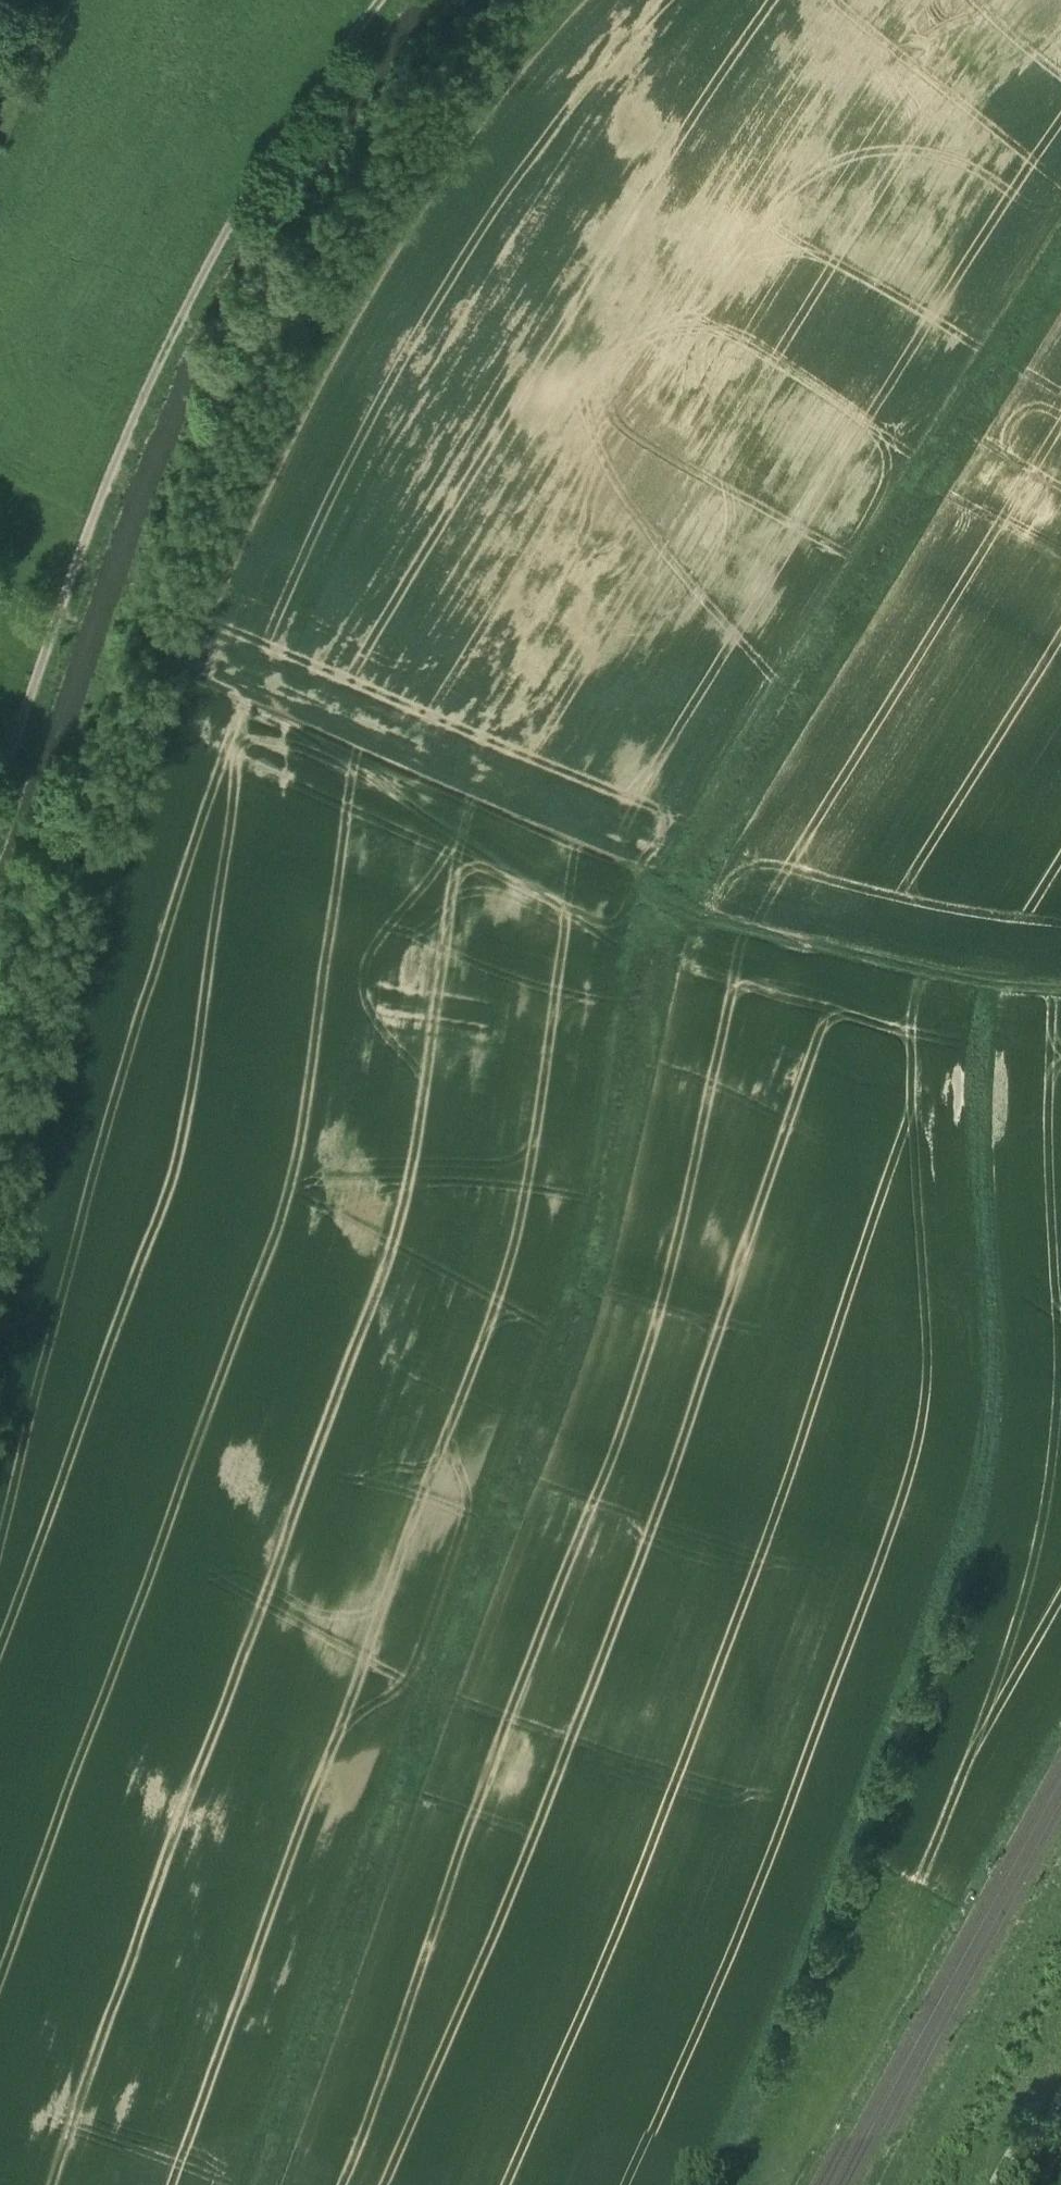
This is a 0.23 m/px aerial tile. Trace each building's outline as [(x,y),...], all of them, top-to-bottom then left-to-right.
[(44,3),(39,0),(30,0),(29,3),(41,10),(44,3)]
